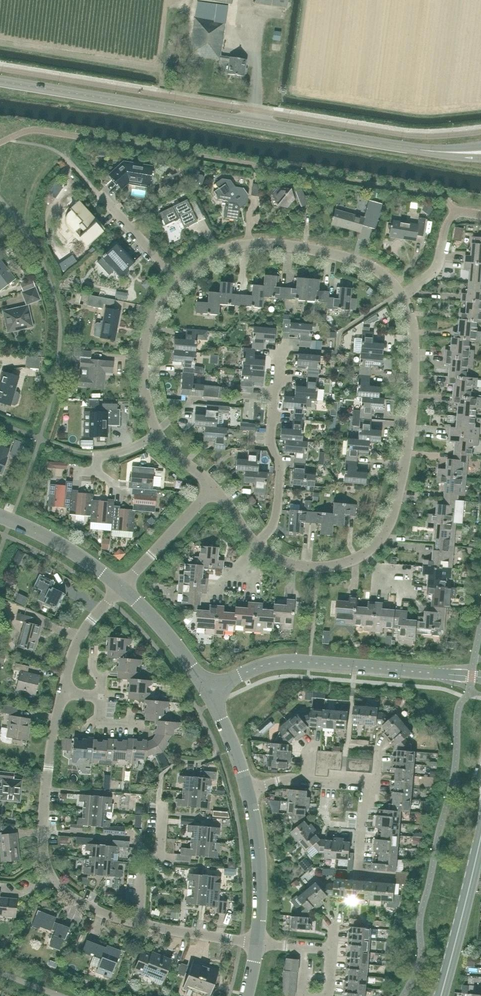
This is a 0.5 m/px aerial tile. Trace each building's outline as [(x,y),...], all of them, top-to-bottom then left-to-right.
[(255,3),(287,8),(288,0),(255,0),(255,3)] [(204,19),(206,4),(197,2),(194,21),(189,20),(187,28),(193,29),(189,55),(219,60),(229,61),(227,74),(244,77),(246,60),(230,57),(230,58),(220,56),(225,24),(216,23),(216,21),(204,19)] [(148,185),(151,167),(123,163),(110,175),(122,188),(132,179),(141,181),(140,183),(148,185)] [(192,174),(190,183),(193,190),(201,187),(204,179),(202,176),(192,174)] [(238,220),(240,208),(247,203),(248,195),(243,188),(235,187),(230,180),(222,179),(215,184),(218,188),(213,192),(218,199),(227,200),(228,202),(229,202),(226,218),(238,220)] [(290,190),(278,188),(274,187),(271,191),(277,206),(287,208),(294,200),(293,197),(297,196),(301,207),(307,204),(301,189),(295,192),(290,191),(290,190)] [(184,228),(197,222),(186,200),(159,213),(165,225),(179,218),(184,228)] [(335,210),(331,224),(360,232),(362,225),(375,229),(382,205),(368,201),(365,212),(364,218),(335,210)] [(89,220),(92,217),(78,202),(70,209),(74,213),(71,216),(69,217),(68,219),(68,223),(69,225),(74,231),(87,245),(102,231),(95,223),(93,225),(93,224),(93,223),(92,222),(91,221),(91,220),(90,220),(89,220)] [(423,236),(426,219),(419,218),(417,225),(392,221),(389,236),(415,241),(416,235),(423,236)] [(473,237),(472,256),(466,256),(465,263),(480,264),(480,238),(473,237)] [(127,269),(134,263),(117,244),(109,251),(109,250),(106,253),(106,254),(97,262),(109,275),(115,269),(122,277),(128,271),(127,269)] [(14,279),(0,261),(0,290),(14,279)] [(465,263),(465,270),(471,270),(470,282),(480,283),(480,264),(465,263)] [(24,273),(28,270),(24,264),(20,268),(24,273)] [(275,287),(276,276),(264,275),(263,286),(264,286),(263,297),(284,299),(285,288),(275,287)] [(306,301),(308,279),(297,278),(296,289),(285,288),(284,299),(306,301)] [(318,291),(319,280),(308,279),(306,301),(327,303),(328,297),(329,291),(318,291)] [(23,291),(34,287),(32,280),(20,284),(23,291)] [(231,294),(232,283),(220,282),(219,293),(220,293),(219,304),(240,306),(241,295),(231,294)] [(470,282),(469,295),(463,294),(462,301),(468,302),(480,303),(480,283),(470,282)] [(264,286),(263,286),(253,285),(252,296),(241,295),(240,306),(262,308),(263,297),(264,286)] [(349,311),(351,288),(339,287),(338,298),(328,297),(327,303),(327,309),(349,311)] [(27,305),(40,300),(35,288),(22,293),(27,305)] [(220,293),(219,293),(209,292),(208,303),(197,302),(196,313),(218,315),(219,304),(220,293)] [(113,306),(114,300),(89,295),(87,306),(102,308),(103,304),(113,306)] [(468,302),(467,314),(461,313),(460,320),(478,322),(480,322),(480,303),(468,302)] [(8,331),(32,326),(27,307),(4,312),(8,331)] [(115,341),(120,311),(105,308),(102,324),(97,323),(95,324),(93,334),(94,336),(100,337),(100,338),(115,341)] [(478,322),(460,320),(459,332),(453,332),(453,339),(470,340),(480,341),(480,335),(480,332),(477,332),(478,322)] [(299,346),(310,347),(310,343),(311,339),(312,325),(290,323),(289,334),(299,335),(299,346)] [(274,340),(275,329),(253,327),(251,349),(255,349),(263,350),(264,339),(274,340)] [(206,340),(207,331),(186,329),(185,340),(174,339),(173,350),(195,352),(196,339),(206,340)] [(372,343),(373,332),(362,331),(360,353),(382,355),(383,344),(372,343)] [(311,339),(310,343),(310,347),(310,349),(316,350),(321,350),(322,340),(311,339)] [(470,340),(453,339),(452,351),(446,350),(445,357),(473,360),(474,351),(469,350),(470,340)] [(251,349),(243,348),(242,370),(264,372),(265,361),(254,360),(255,349),(251,349)] [(194,374),(195,352),(173,350),(172,361),(183,362),(182,373),(194,374)] [(381,366),(382,355),(360,353),(358,375),(370,376),(371,365),(381,366)] [(318,378),(320,356),(298,354),(297,365),(308,366),(307,377),(318,378)] [(39,369),(40,357),(26,356),(25,368),(39,369)] [(472,368),(473,360),(445,357),(445,364),(450,365),(449,377),(467,378),(468,368),(472,368)] [(80,378),(79,386),(103,388),(104,372),(111,373),(112,362),(81,360),(81,366),(80,378)] [(263,383),(264,372),(242,370),(240,387),(236,386),(235,393),(240,392),(251,393),(252,382),(263,383)] [(0,379),(0,402),(10,405),(11,404),(14,405),(17,403),(19,396),(17,393),(14,392),(19,377),(16,376),(2,372),(0,379)] [(193,384),(194,374),(182,373),(180,395),(218,398),(219,386),(193,384)] [(369,386),(370,376),(358,375),(356,397),(361,397),(379,398),(380,387),(369,386)] [(316,400),(318,378),(307,377),(306,387),(295,386),(294,397),(294,398),(305,399),(316,400)] [(467,378),(449,377),(449,384),(455,384),(454,396),(471,398),(471,397),(472,388),(477,388),(477,379),(467,378)] [(294,398),(294,397),(283,396),(282,408),(293,409),(292,419),(304,420),(305,399),(294,398)] [(471,398),(454,396),(453,403),(459,404),(458,416),(476,417),(476,407),(480,407),(480,398),(471,397),(471,398)] [(379,398),(361,397),(360,411),(353,411),(353,418),(371,419),(372,409),(383,410),(384,398),(379,398)] [(90,414),(89,435),(106,435),(107,424),(119,424),(119,410),(116,409),(117,404),(102,404),(102,409),(102,413),(102,414),(90,414)] [(195,415),(194,426),(204,427),(216,428),(216,427),(222,428),(223,413),(228,414),(229,407),(218,406),(206,405),(206,412),(200,412),(195,412),(195,415)] [(475,428),(476,417),(458,416),(457,428),(451,427),(451,434),(478,437),(479,428),(475,428)] [(370,430),(371,419),(353,418),(352,425),(359,426),(358,440),(369,441),(380,442),(381,431),(370,430)] [(302,442),(302,441),(304,420),(292,419),(291,430),(281,429),(280,440),(285,440),(302,442)] [(255,423),(247,422),(246,430),(255,431),(255,423)] [(204,427),(204,438),(214,439),(213,450),(225,450),(225,447),(227,428),(222,428),(216,427),(216,428),(204,427)] [(478,446),(478,437),(451,434),(450,441),(456,442),(455,454),(468,455),(472,456),(473,445),(478,446)] [(358,440),(347,439),(345,461),(357,462),(357,451),(368,452),(369,441),(358,440)] [(15,440),(10,455),(17,457),(23,443),(15,440)] [(302,441),(302,442),(285,440),(284,451),(295,452),(294,463),(305,464),(307,442),(302,441)] [(9,449),(0,446),(0,474),(1,474),(7,458),(6,457),(9,449)] [(258,472),(260,450),(248,449),(247,460),(237,459),(236,470),(244,471),(258,472)] [(263,449),(263,458),(272,458),(271,449),(263,449)] [(468,455),(455,454),(454,460),(448,460),(447,470),(439,469),(438,476),(466,478),(468,455)] [(356,472),(357,462),(345,461),(343,483),(365,484),(366,473),(356,472)] [(304,474),(305,464),(294,463),(292,485),(314,487),(315,475),(304,474)] [(153,476),(154,468),(132,467),(131,482),(129,482),(128,488),(132,489),(132,488),(152,490),(153,486),(160,487),(161,477),(153,476)] [(258,472),(244,471),(243,482),(254,483),(253,494),(265,495),(267,473),(258,472)] [(464,495),(466,478),(438,476),(438,482),(446,483),(445,499),(457,500),(458,494),(464,495)] [(71,490),(72,482),(66,481),(65,486),(50,484),(48,506),(69,508),(70,508),(71,490)] [(152,490),(132,488),(132,489),(132,495),(134,495),(133,510),(135,510),(135,511),(155,512),(156,490),(152,490)] [(77,491),(71,490),(70,508),(69,508),(69,514),(90,516),(91,516),(92,500),(93,494),(77,493),(77,491)] [(114,500),(108,499),(107,499),(107,502),(92,500),(91,516),(90,516),(90,522),(111,524),(112,524),(113,506),(114,506),(114,500)] [(456,523),(457,500),(445,499),(444,505),(438,505),(437,515),(428,514),(428,521),(456,523)] [(305,500),(304,509),(312,510),(312,501),(305,500)] [(356,505),(350,504),(333,503),(333,514),(332,525),(343,526),(344,515),(355,516),(356,505)] [(120,506),(114,506),(113,506),(112,524),(111,524),(111,530),(133,532),(135,511),(135,510),(133,510),(119,509),(120,506)] [(310,523),(311,512),(289,510),(288,532),(302,533),(303,527),(299,527),(300,522),(310,523)] [(333,514),(311,512),(310,523),(321,524),(320,535),(331,536),(332,525),(333,514)] [(150,517),(147,522),(151,526),(154,523),(155,521),(150,517)] [(454,546),(456,523),(428,521),(427,528),(436,528),(435,538),(441,539),(441,545),(454,546)] [(108,539),(101,538),(100,549),(107,550),(108,539)] [(452,569),(454,546),(441,545),(440,551),(434,551),(433,561),(425,560),(424,567),(452,569)] [(217,561),(218,548),(200,547),(199,557),(195,557),(194,565),(194,566),(202,566),(202,567),(214,568),(221,568),(222,568),(223,561),(217,561)] [(120,550),(115,556),(119,560),(124,554),(120,550)] [(194,566),(194,565),(185,564),(184,575),(180,575),(179,584),(207,586),(207,579),(201,578),(202,567),(202,566),(194,566)] [(451,578),(452,569),(424,567),(423,574),(429,574),(428,586),(446,588),(447,578),(451,578)] [(63,587),(68,574),(62,571),(56,584),(63,587)] [(52,588),(55,582),(39,574),(33,587),(41,591),(37,600),(57,609),(64,594),(52,588)] [(206,593),(207,586),(179,584),(178,592),(183,593),(182,603),(199,605),(200,592),(206,593)] [(446,588),(428,586),(428,593),(434,594),(433,606),(446,607),(450,608),(451,597),(455,598),(456,588),(446,588)] [(357,607),(358,597),(350,596),(350,602),(337,601),(336,619),(346,620),(346,624),(355,625),(356,607),(357,607)] [(292,628),(294,600),(287,600),(286,606),(274,605),(273,611),(274,611),(273,622),(283,623),(283,628),(292,628)] [(376,603),(369,602),(369,608),(357,607),(356,607),(355,625),(365,626),(365,630),(374,631),(376,603)] [(255,603),(249,603),(248,603),(248,609),(235,608),(235,614),(234,625),(244,626),(244,630),(253,631),(255,603)] [(262,604),(255,603),(253,631),(262,632),(262,628),(273,628),(273,622),(274,611),(273,611),(261,610),(262,604)] [(383,604),(382,604),(376,603),(374,631),(383,632),(383,627),(393,628),(394,624),(394,611),(382,610),(383,604)] [(216,606),(210,606),(209,606),(209,612),(197,610),(195,628),(206,629),(205,633),(214,634),(216,606)] [(223,613),(223,607),(216,606),(214,634),(223,635),(223,630),(234,631),(234,625),(235,614),(223,613)] [(446,607),(433,606),(432,612),(426,612),(425,617),(419,617),(418,621),(416,621),(416,628),(431,629),(431,631),(431,633),(432,634),(434,635),(440,635),(441,635),(443,634),(443,632),(443,630),(444,630),(446,607)] [(408,612),(395,611),(394,611),(394,624),(400,624),(398,639),(415,640),(416,628),(416,621),(407,620),(408,612)] [(31,624),(33,617),(17,613),(16,620),(25,622),(18,647),(33,651),(40,626),(31,624)] [(130,643),(131,639),(107,637),(106,651),(107,651),(107,658),(117,658),(131,659),(131,657),(128,657),(129,651),(124,651),(125,646),(130,643)] [(131,659),(117,658),(116,671),(118,671),(117,678),(127,679),(141,680),(142,678),(138,677),(139,672),(135,672),(135,666),(141,664),(141,660),(131,659)] [(27,672),(29,667),(15,663),(14,670),(20,671),(15,690),(35,695),(40,675),(27,672)] [(141,680),(127,679),(126,692),(128,692),(128,699),(145,700),(152,701),(152,700),(152,698),(149,698),(149,693),(145,692),(146,687),(151,685),(151,681),(141,680)] [(152,700),(152,701),(145,700),(144,713),(146,713),(145,720),(155,721),(169,722),(169,720),(166,720),(167,714),(163,714),(163,709),(168,706),(169,702),(152,700)] [(16,715),(17,707),(2,705),(0,713),(16,715)] [(365,725),(366,707),(354,706),(352,724),(365,725)] [(378,713),(378,708),(366,707),(365,725),(377,726),(378,713)] [(323,728),(324,710),(312,709),(312,712),(311,727),(317,727),(317,730),(323,731),(323,728)] [(335,729),(336,711),(324,710),(323,728),(335,729)] [(347,730),(348,712),(336,711),(335,729),(347,730)] [(310,727),(311,727),(312,712),(300,716),(297,713),(288,721),(301,737),(306,733),(304,731),(309,727),(310,727)] [(384,713),(378,713),(377,726),(383,726),(386,731),(383,733),(387,738),(404,724),(396,714),(389,720),(384,713)] [(27,740),(30,720),(10,716),(8,729),(2,728),(1,735),(1,739),(2,741),(6,742),(11,743),(12,737),(27,740)] [(169,722),(155,721),(154,734),(156,734),(152,740),(162,751),(168,743),(167,741),(171,735),(173,736),(174,729),(179,727),(179,723),(169,722)] [(297,741),(301,737),(288,721),(278,729),(281,732),(275,743),(278,744),(289,745),(290,743),(295,739),(297,741)] [(405,739),(412,733),(404,724),(387,738),(391,743),(394,740),(398,744),(398,750),(411,752),(411,751),(411,746),(405,739)] [(94,740),(94,738),(86,737),(86,739),(74,738),(72,762),(76,762),(79,758),(90,759),(90,762),(92,762),(94,740)] [(112,764),(114,739),(106,739),(106,741),(94,740),(92,762),(91,764),(96,764),(99,760),(110,760),(109,763),(112,764)] [(131,763),(133,739),(126,739),(126,741),(114,739),(112,764),(116,764),(119,759),(129,760),(129,763),(131,763)] [(146,742),(146,740),(133,739),(131,763),(135,763),(139,759),(145,759),(145,757),(152,754),(153,756),(162,751),(152,740),(146,742)] [(278,744),(275,743),(271,743),(270,755),(278,756),(291,757),(292,751),(289,751),(289,745),(278,744)] [(411,751),(411,752),(398,750),(397,756),(393,756),(393,762),(415,764),(416,752),(411,751)] [(341,771),(343,753),(336,752),(335,770),(341,771)] [(291,757),(278,756),(270,755),(269,767),(287,769),(288,763),(291,763),(291,757)] [(432,761),(421,761),(421,767),(431,767),(431,763),(440,763),(440,759),(432,759),(432,761)] [(414,776),(415,764),(393,762),(392,768),(396,769),(396,774),(414,776)] [(1,797),(1,799),(19,801),(21,781),(10,780),(11,773),(0,772),(0,781),(3,781),(2,787),(0,787),(0,797),(1,797)] [(413,788),(414,776),(396,774),(395,780),(391,780),(391,786),(413,788)] [(194,792),(195,777),(179,775),(179,783),(183,783),(182,791),(194,792)] [(211,785),(211,778),(195,777),(194,792),(206,793),(206,785),(211,785)] [(411,800),(413,788),(391,786),(390,792),(394,793),(394,798),(411,800)] [(307,797),(308,791),(290,789),(289,802),(310,803),(310,797),(307,797)] [(193,807),(194,792),(182,791),(182,799),(177,799),(177,806),(193,807)] [(205,801),(206,793),(194,792),(193,807),(209,809),(209,802),(205,801)] [(94,811),(96,796),(80,794),(79,801),(83,802),(83,810),(94,811)] [(111,804),(112,797),(96,796),(94,811),(112,812),(113,804),(111,804)] [(410,812),(411,800),(394,798),(393,804),(389,804),(389,810),(401,811),(410,812)] [(309,809),(310,803),(289,802),(288,814),(293,814),(306,815),(306,809),(309,809)] [(401,811),(389,810),(380,809),(379,815),(377,815),(377,821),(400,824),(401,811)] [(93,826),(94,811),(83,810),(82,818),(78,818),(77,825),(70,824),(70,830),(82,831),(83,825),(93,826)] [(111,821),(112,812),(94,811),(93,826),(103,827),(103,833),(124,835),(125,828),(109,827),(110,820),(111,821)] [(305,821),(306,815),(293,814),(292,820),(298,827),(291,832),(299,842),(315,828),(311,824),(309,826),(305,821)] [(196,825),(196,820),(183,818),(183,824),(188,825),(187,832),(191,832),(191,840),(202,841),(204,826),(196,825)] [(399,835),(400,824),(377,821),(376,828),(378,828),(378,834),(399,835)] [(219,835),(220,828),(204,826),(202,841),(214,842),(215,834),(219,835)] [(317,835),(319,833),(315,828),(299,842),(307,851),(314,845),(320,852),(325,853),(327,840),(321,839),(317,835)] [(2,835),(2,833),(0,833),(0,842),(2,861),(19,859),(16,834),(2,835)] [(398,847),(399,835),(378,834),(377,839),(375,839),(375,845),(398,847)] [(92,844),(93,838),(76,837),(76,843),(86,843),(85,851),(90,851),(89,859),(101,860),(102,845),(92,844)] [(337,859),(339,838),(333,837),(333,840),(327,840),(325,853),(325,858),(337,859)] [(344,841),(345,838),(339,838),(337,859),(353,860),(354,853),(350,853),(351,842),(344,841)] [(129,842),(126,841),(113,840),(112,846),(102,845),(101,860),(112,861),(113,853),(117,853),(118,847),(129,848),(129,842)] [(201,857),(202,841),(191,840),(190,848),(181,848),(180,854),(177,854),(176,860),(188,861),(189,856),(201,857)] [(213,851),(214,842),(202,841),(201,857),(217,858),(218,851),(213,851)] [(397,859),(398,847),(375,845),(374,852),(376,852),(376,858),(397,859)] [(305,858),(300,862),(307,870),(312,866),(305,858)] [(396,872),(397,859),(376,858),(375,863),(373,863),(373,870),(396,872)] [(407,867),(407,858),(398,858),(399,867),(407,867)] [(99,875),(101,860),(89,859),(88,867),(84,867),(83,874),(99,875)] [(112,861),(101,860),(99,875),(121,877),(122,870),(118,870),(118,861),(112,861)] [(234,875),(235,865),(229,864),(228,868),(224,868),(224,874),(234,875)] [(195,874),(195,868),(186,867),(186,873),(189,874),(188,881),(192,881),(192,889),(203,890),(205,875),(195,874)] [(219,891),(220,876),(205,875),(203,890),(219,891)] [(345,901),(347,880),(335,879),(335,884),(334,897),(340,897),(340,900),(345,901)] [(359,881),(348,880),(347,880),(345,901),(346,901),(346,904),(357,905),(358,899),(359,881)] [(371,882),(365,881),(359,881),(358,899),(370,900),(371,882)] [(329,883),(322,889),(316,882),(307,890),(321,906),(325,902),(323,900),(328,896),(334,897),(335,884),(329,883)] [(382,901),(383,883),(371,882),(370,900),(382,901)] [(394,902),(395,884),(383,883),(382,901),(394,902)] [(202,905),(203,890),(192,889),(191,897),(187,897),(186,904),(202,905)] [(218,901),(219,891),(203,890),(202,905),(218,907),(217,913),(225,913),(226,901),(218,901)] [(316,910),(321,906),(307,890),(298,898),(303,905),(297,911),(296,916),(309,918),(309,912),(314,908),(316,910)] [(13,916),(13,918),(14,918),(16,900),(0,899),(0,915),(13,916)] [(54,922),(56,917),(38,910),(31,926),(39,929),(40,927),(51,931),(51,929),(55,931),(49,946),(59,950),(64,939),(65,939),(70,927),(54,922)] [(296,916),(291,916),(290,928),(311,930),(311,924),(308,924),(309,918),(296,916)] [(371,940),(372,928),(354,927),(353,933),(349,932),(349,939),(371,940)] [(369,952),(371,940),(349,939),(348,945),(352,945),(352,951),(369,952)] [(114,949),(113,951),(86,940),(82,952),(90,955),(91,953),(101,958),(97,969),(97,970),(97,971),(98,972),(98,973),(99,973),(110,978),(121,951),(116,949),(115,949),(114,949)] [(380,950),(379,961),(390,962),(391,951),(380,950)] [(152,953),(151,955),(142,951),(135,969),(163,980),(171,960),(152,953)] [(368,964),(369,952),(352,951),(351,957),(347,956),(346,962),(368,964)] [(367,976),(368,964),(346,962),(346,969),(350,969),(350,975),(367,976)] [(207,995),(216,970),(195,963),(191,974),(188,974),(183,988),(186,989),(186,988),(207,995)] [(366,988),(367,976),(350,975),(349,981),(345,980),(345,986),(366,988)] [(366,988),(345,986),(344,993),(348,993),(348,995),(366,995),(366,988)]
